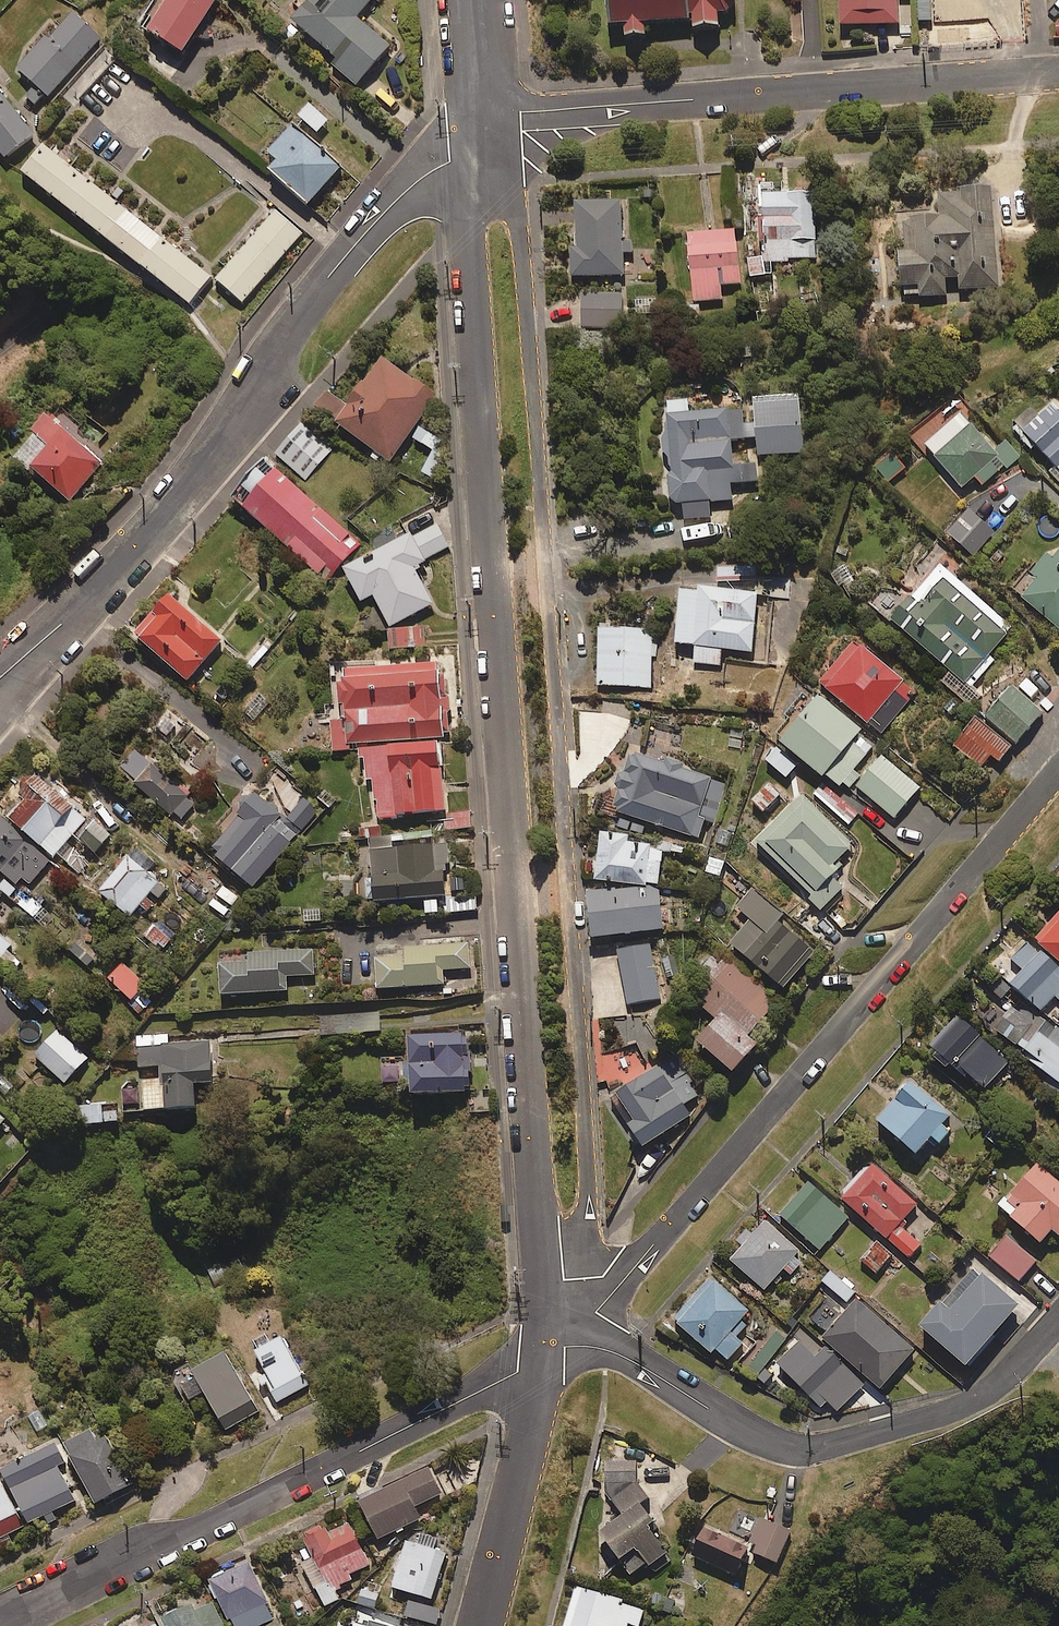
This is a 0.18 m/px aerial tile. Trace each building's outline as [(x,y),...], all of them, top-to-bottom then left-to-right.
[(140,17),(184,45),(213,0),(151,0),(140,17)] [(292,15),(338,54),(332,61),(357,81),(390,41),(357,13),(368,0),(304,0),(292,15)] [(729,0),(591,0),(592,27),(681,22),(682,36),(717,34),(716,20),(730,20),(729,0)] [(835,20),(894,20),(894,0),(835,0),(835,20)] [(102,34),(74,9),(57,28),(53,25),(17,65),(49,93),(102,34)] [(0,89),(0,146),(7,155),(35,134),(0,89)] [(330,114),(311,98),(299,112),(318,129),(330,114)] [(342,162),(295,119),(270,147),(275,152),(268,160),(310,198),(342,162)] [(211,272),(43,142),(23,168),(191,298),(211,272)] [(988,181),(933,186),(935,211),(897,214),(900,248),(896,248),(900,297),(945,293),(943,277),(957,276),(958,289),(998,286),(988,181)] [(772,182),(757,183),(760,254),(745,255),(746,274),(769,273),(769,258),(814,256),(811,189),(773,190),(772,182)] [(618,197),(572,197),(572,244),(567,244),(567,273),(620,273),(620,249),(629,249),(629,237),(618,237),(618,197)] [(302,232),(276,209),(216,277),(242,300),(302,232)] [(732,226),(683,230),(690,299),(719,296),(718,282),(737,281),(732,226)] [(620,291),(580,290),(579,325),(619,326),(620,291)] [(438,391),(383,351),(336,416),(390,456),(438,391)] [(799,451),(797,393),(739,395),(739,405),(685,407),(685,397),(663,397),(666,500),(681,499),(682,530),(708,529),(707,500),(730,499),(729,482),(756,482),(755,463),(729,464),(728,437),(754,436),(755,452),(799,451)] [(1051,400),(1037,413),(1029,406),(1013,421),(1058,469),(1058,408),(1051,400)] [(1002,465),(1005,469),(1020,455),(1003,436),(991,447),(950,402),(913,435),(958,485),(971,474),(980,484),(1002,465)] [(103,459),(48,408),(33,423),(50,439),(30,460),(69,496),(103,459)] [(332,449),(302,421),(275,450),(304,478),(332,449)] [(897,468),(884,452),(873,462),(886,478),(897,468)] [(359,539),(278,463),(243,499),(324,575),(359,539)] [(449,544),(437,521),(417,532),(414,526),(345,562),(362,596),(374,590),(390,623),(434,601),(414,562),(449,544)] [(1049,555),(1043,551),(1014,589),(1058,623),(1058,542),(1049,555)] [(857,587),(840,561),(827,570),(844,596),(857,587)] [(902,588),(881,612),(973,690),(996,662),(988,655),(1012,627),(934,561),(908,593),(902,588)] [(755,589),(675,583),(671,640),(692,641),(690,661),(718,663),(719,647),(750,650),(755,589)] [(224,637),(171,587),(135,627),(187,676),(224,637)] [(653,626),(596,624),(594,684),(651,686),(653,626)] [(916,690),(852,636),(816,679),(879,733),(916,690)] [(442,679),(327,687),(332,759),(356,758),(361,825),(436,820),(432,754),(447,753),(442,679)] [(1040,711),(1009,683),(982,713),(1013,741),(1040,711)] [(850,781),(857,772),(853,768),(871,746),(856,733),(859,729),(812,690),(774,736),(841,792),(850,781)] [(1007,744),(975,715),(951,741),(976,764),(987,752),(994,758),(1007,744)] [(198,798),(132,742),(115,763),(180,819),(198,798)] [(795,763),(774,744),(761,758),(783,777),(795,763)] [(606,806),(697,838),(704,817),(714,820),(727,782),(627,747),(606,806)] [(857,772),(850,781),(892,816),(918,784),(876,750),(857,772)] [(53,853),(56,850),(81,873),(91,862),(67,839),(89,815),(36,765),(0,804),(53,853)] [(776,793),(762,780),(747,796),(761,809),(776,793)] [(229,809),(237,816),(212,840),(219,847),(216,850),(249,882),(325,804),(305,785),(279,811),(252,785),(229,809)] [(854,848),(798,794),(754,840),(821,904),(839,885),(828,874),(854,848)] [(0,810),(0,867),(1,866),(8,873),(0,881),(0,885),(31,914),(51,892),(34,877),(51,857),(0,810)] [(472,826),(471,810),(442,811),(443,827),(472,826)] [(113,834),(94,817),(78,835),(97,851),(113,834)] [(434,839),(433,826),(370,832),(375,897),(447,891),(445,859),(451,859),(449,837),(434,839)] [(734,832),(719,826),(711,846),(726,852),(734,832)] [(590,878),(643,884),(644,882),(656,883),(661,845),(626,840),(627,833),(597,829),(590,878)] [(99,887),(130,914),(152,888),(160,895),(168,886),(129,852),(99,887)] [(724,859),(708,853),(702,871),(719,877),(724,859)] [(656,885),(582,891),(586,934),(659,928),(656,885)] [(781,912),(752,888),(715,930),(780,986),(811,950),(775,919),(781,912)] [(1032,938),(1058,961),(1058,907),(1032,938)] [(1,954),(14,940),(0,928),(0,953),(1,954)] [(994,992),(1006,1002),(1017,990),(1038,1009),(1052,994),(1058,1000),(1058,968),(1025,938),(1009,956),(1003,951),(990,966),(1005,979),(994,992)] [(471,964),(469,940),(404,945),(405,949),(376,951),(379,985),(445,980),(444,967),(471,964)] [(658,997),(648,943),(617,948),(618,957),(587,958),(593,1018),(629,1016),(627,1002),(658,997)] [(314,947),(249,949),(249,954),(221,954),(222,989),(288,987),(288,973),(314,972),(314,947)] [(773,999),(722,954),(693,988),(699,994),(694,1000),(709,1013),(690,1035),(729,1069),(755,1039),(745,1031),(773,999)] [(147,982),(124,960),(109,975),(132,997),(147,982)] [(1007,1003),(990,1027),(1022,1049),(1019,1053),(1058,1081),(1058,1079),(1058,1048),(1057,1046),(1058,1043),(1058,1029),(1020,1002),(1015,1009),(1007,1003)] [(380,1009),(363,1009),(363,1028),(380,1028),(380,1009)] [(945,1061),(961,1076),(965,1073),(980,1088),(1005,1062),(956,1013),(923,1047),(942,1064),(945,1061)] [(87,1054),(57,1027),(34,1052),(64,1079),(87,1054)] [(472,1028),(410,1028),(410,1054),(382,1055),(383,1081),(413,1081),(413,1089),(472,1089),(472,1028)] [(168,1039),(168,1033),(137,1034),(139,1075),(124,1076),(124,1081),(122,1081),(123,1107),(196,1104),(196,1086),(213,1086),(212,1038),(168,1039)] [(697,1094),(671,1053),(612,1090),(630,1118),(621,1123),(636,1147),(688,1114),(681,1104),(697,1094)] [(928,1136),(936,1143),(949,1129),(940,1121),(949,1111),(908,1077),(873,1117),(914,1152),(928,1136)] [(915,1203),(869,1160),(838,1195),(906,1258),(919,1244),(897,1223),(915,1203)] [(1035,1161),(996,1205),(1037,1240),(1048,1227),(1058,1236),(1058,1182),(1035,1161)] [(847,1217),(805,1180),(776,1212),(818,1249),(847,1217)] [(806,1254),(759,1213),(723,1254),(762,1288),(781,1267),(789,1274),(806,1254)] [(1034,1259),(1004,1234),(987,1254),(1017,1280),(1034,1259)] [(890,1256),(874,1243),(860,1261),(877,1274),(890,1256)] [(991,1270),(983,1263),(958,1292),(948,1283),(914,1322),(962,1363),(1013,1304),(984,1278),(991,1270)] [(853,1289),(828,1269),(819,1280),(844,1300),(853,1289)] [(747,1309),(708,1275),(670,1318),(723,1364),(741,1342),(734,1336),(743,1326),(737,1320),(747,1309)] [(912,1349),(854,1297),(819,1335),(877,1387),(912,1349)] [(782,1340),(770,1330),(738,1371),(750,1380),(782,1340)] [(861,1382),(805,1330),(774,1363),(819,1405),(824,1400),(835,1410),(861,1382)] [(309,1383),(284,1332),(256,1345),(281,1397),(309,1383)] [(259,1409),(226,1347),(178,1373),(190,1395),(205,1387),(227,1426),(259,1409)] [(132,1482),(103,1420),(66,1437),(95,1499),(132,1482)] [(25,1524),(76,1502),(58,1461),(64,1458),(55,1438),(0,1462),(0,1467),(25,1524)] [(638,1457),(605,1456),(607,1491),(623,1510),(602,1523),(631,1571),(650,1560),(655,1570),(673,1560),(651,1521),(658,1517),(647,1499),(652,1496),(638,1471),(638,1457)] [(442,1492),(429,1464),(361,1496),(380,1535),(421,1516),(415,1504),(442,1492)] [(0,1467),(0,1535),(25,1524),(0,1467)] [(791,1527),(763,1516),(750,1548),(779,1559),(791,1527)] [(373,1566),(349,1519),(329,1530),(325,1522),(304,1533),(315,1553),(303,1560),(325,1603),(339,1596),(334,1587),(373,1566)] [(749,1543),(705,1523),(692,1553),(736,1572),(749,1543)] [(447,1548),(406,1535),(392,1583),(433,1595),(447,1548)] [(248,1557),(211,1574),(235,1625),(253,1625),(275,1616),(248,1557)] [(375,1606),(382,1586),(363,1580),(356,1600),(375,1606)] [(578,1582),(564,1625),(566,1625),(627,1625),(629,1622),(639,1625),(646,1604),(578,1582)] [(189,1587),(175,1593),(180,1605),(164,1613),(170,1625),(225,1625),(210,1593),(195,1600),(189,1587)] [(442,1606),(408,1597),(404,1612),(438,1621),(442,1606)] [(357,1613),(353,1625),(400,1625),(357,1613)] [(127,1617),(107,1625),(132,1625),(127,1617)]
